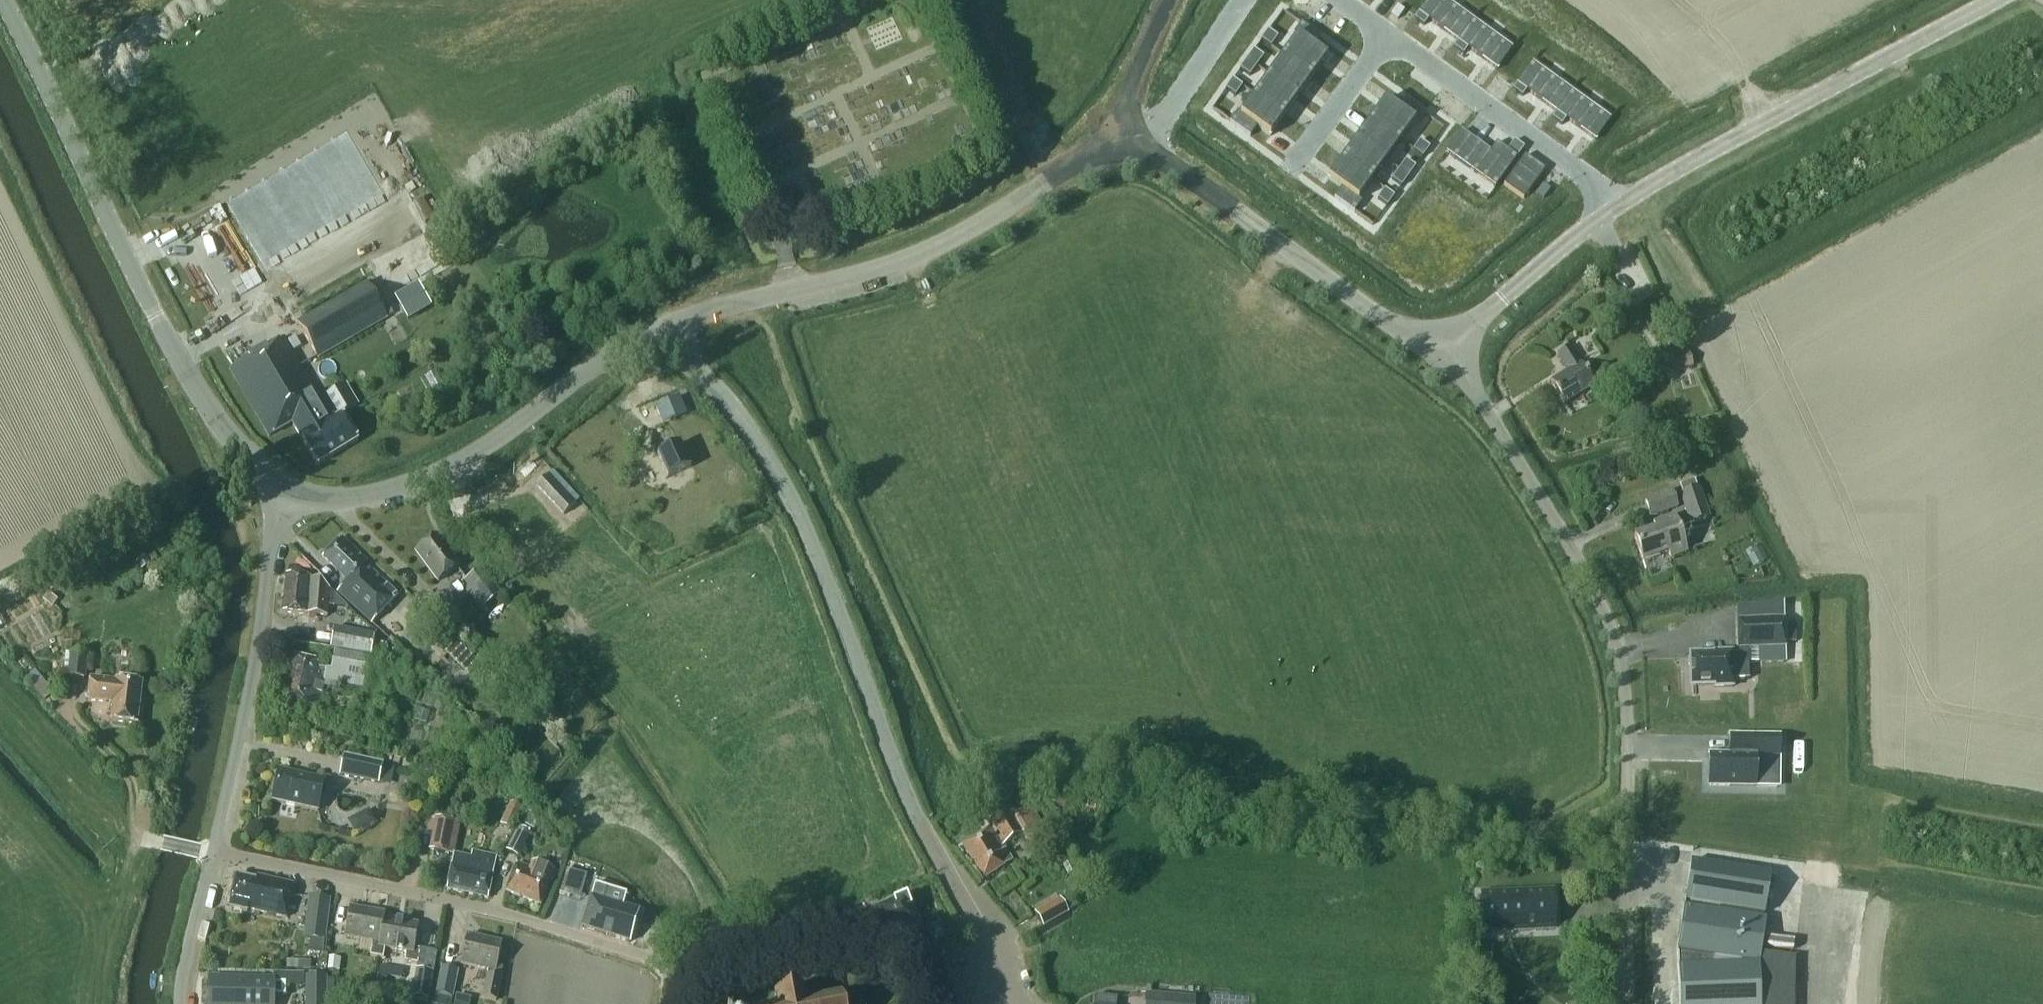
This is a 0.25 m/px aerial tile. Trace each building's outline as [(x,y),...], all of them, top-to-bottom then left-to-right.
[(1443,0),(1429,0),(1419,14),(1458,42),(1473,22),(1443,0)] [(1425,27),(1429,21),(1419,14),(1415,20),(1425,27)] [(1512,50),(1473,22),(1458,42),(1498,71),(1512,50)] [(1328,58),(1315,49),(1322,40),(1322,39),(1301,25),(1294,35),(1297,38),(1284,57),(1314,78),(1328,58)] [(1271,48),(1278,38),(1269,31),(1261,41),(1262,41),(1271,48)] [(1468,50),(1458,42),(1454,48),(1464,55),(1468,50)] [(1257,68),(1264,58),(1255,51),(1254,51),(1247,61),(1257,68)] [(1314,78),(1284,57),(1269,76),(1299,98),(1314,78)] [(1250,78),(1257,68),(1247,61),(1240,70),(1241,71),(1250,78)] [(1571,92),(1532,64),(1517,84),(1557,113),(1571,92)] [(1299,98),(1269,76),(1255,96),(1285,118),(1299,98)] [(1236,97),(1243,87),(1234,81),(1233,80),(1226,90),(1227,90),(1236,97)] [(1523,98),(1527,92),(1517,84),(1513,90),(1523,98)] [(1611,121),(1571,92),(1557,113),(1596,141),(1611,121)] [(1271,138),(1285,118),(1255,96),(1241,115),(1238,113),(1231,123),(1230,124),(1251,138),(1258,128),(1271,138)] [(1426,115),(1406,101),(1399,110),(1386,101),(1371,121),(1401,143),(1416,123),(1419,126),(1426,115)] [(1567,120),(1557,113),(1552,119),(1562,126),(1567,120)] [(1401,143),(1371,121),(1357,140),(1387,162),(1401,143)] [(357,132),(237,202),(279,274),(399,204),(357,132)] [(1508,151),(1497,144),(1490,154),(1461,133),(1446,153),(1496,189),(1518,159),(1508,151)] [(1387,162),(1357,140),(1343,160),(1373,182),(1387,162)] [(1430,148),(1421,141),(1414,151),(1423,158),(1430,148)] [(1515,142),(1508,151),(1518,159),(1525,149),(1515,142)] [(1538,182),(1545,171),(1525,157),(1504,186),(1524,201),(1538,182)] [(1359,201),(1373,182),(1343,160),(1329,180),(1342,190),(1335,199),(1355,214),(1363,203),(1359,201)] [(1416,168),(1406,161),(1399,171),(1409,178),(1416,168)] [(1402,188),(1409,178),(1399,171),(1392,181),(1402,187),(1402,188)] [(794,190),(783,189),(782,206),(794,207),(794,190)] [(1395,197),(1385,190),(1378,200),(1387,207),(1388,207),(1395,197)] [(384,310),(367,281),(297,323),(319,359),(389,317),(384,310)] [(419,284),(395,298),(409,321),(433,307),(419,284)] [(394,314),(390,307),(384,310),(389,317),(394,314)] [(270,437),(293,423),(317,464),(358,441),(344,416),(339,419),(325,395),(320,397),(285,336),(230,369),(270,437)] [(1595,385),(1570,347),(1558,354),(1569,371),(1551,382),(1565,404),(1595,385)] [(1669,358),(1673,373),(1695,367),(1691,352),(1669,358)] [(412,395),(401,401),(408,415),(419,409),(412,395)] [(679,397),(657,407),(660,416),(683,407),(679,397)] [(673,449),(650,460),(662,482),(684,471),(673,449)] [(537,486),(564,515),(577,503),(551,473),(537,486)] [(1711,518),(1701,487),(1680,494),(1691,525),(1711,518)] [(1678,507),(1673,491),(1645,500),(1651,516),(1678,507)] [(1687,553),(1675,517),(1659,522),(1661,528),(1635,536),(1643,561),(1669,553),(1671,558),(1687,553)] [(324,556),(349,581),(338,592),(372,623),(398,595),(366,564),(368,562),(342,537),(324,556)] [(417,551),(439,581),(459,567),(437,537),(417,551)] [(502,595),(482,569),(464,581),(484,608),(502,595)] [(288,575),(284,613),(307,615),(307,614),(328,616),(329,606),(330,589),(322,581),(311,579),(311,577),(288,575)] [(122,585),(113,590),(117,596),(125,591),(122,585)] [(350,608),(330,589),(329,606),(350,608)] [(1713,656),(1693,657),(1693,685),(1714,684),(1714,687),(1734,687),(1733,680),(1750,679),(1749,664),(1759,663),(1759,653),(1787,652),(1786,642),(1786,626),(1785,622),(1738,623),(1739,653),(1733,654),(1733,653),(1713,653),(1713,656)] [(1786,626),(1786,642),(1797,642),(1796,625),(1786,626)] [(331,647),(372,655),(375,642),(376,636),(335,628),(331,647)] [(442,628),(431,639),(445,653),(456,641),(442,628)] [(375,642),(372,655),(387,658),(389,645),(375,642)] [(466,651),(455,663),(471,678),(482,666),(466,651)] [(296,656),(287,701),(319,708),(325,680),(365,688),(371,659),(335,652),(332,669),(327,668),(328,665),(318,663),(319,660),(296,656)] [(69,676),(85,678),(88,654),(72,653),(69,676)] [(117,679),(117,681),(91,679),(89,700),(114,703),(112,721),(138,724),(143,682),(117,679)] [(1779,769),(1779,737),(1731,736),(1731,756),(1710,756),(1710,777),(1710,786),(1730,786),(1779,787),(1779,769)] [(344,754),(341,775),(380,784),(383,762),(344,754)] [(274,801),(319,811),(325,780),(281,770),(274,801)] [(992,828),(963,847),(984,879),(1013,860),(1004,846),(1022,835),(1028,831),(1018,815),(1009,801),(1008,802),(985,816),(992,828)] [(512,830),(523,807),(511,802),(501,825),(512,830)] [(1031,806),(1018,815),(1028,831),(1022,835),(1028,844),(1047,832),(1031,806)] [(461,823),(436,819),(430,851),(454,855),(461,823)] [(530,836),(518,829),(507,850),(520,857),(530,836)] [(489,898),(496,864),(454,855),(448,890),(489,898)] [(1691,862),(1684,907),(1677,951),(1680,1003),(1795,1003),(1796,958),(1761,954),(1766,920),(1719,913),(1720,907),(1765,913),(1771,874),(1691,862)] [(541,905),(555,871),(538,865),(535,870),(518,863),(507,891),(541,905)] [(570,897),(577,874),(567,871),(560,894),(570,897)] [(237,876),(230,907),(248,912),(249,909),(287,918),(294,885),(258,877),(258,881),(237,876)] [(597,886),(583,927),(631,943),(641,914),(606,902),(610,891),(597,886)] [(1489,889),(1489,925),(1559,924),(1559,888),(1489,889)] [(860,939),(884,928),(888,939),(920,925),(908,895),(875,909),(877,912),(853,922),(860,939)] [(324,953),(330,900),(311,898),(307,937),(311,938),(309,951),(324,953)] [(1036,913),(1044,928),(1069,914),(1060,899),(1036,913)] [(380,947),(385,919),(386,914),(350,908),(346,937),(374,941),(371,956),(384,958),(386,948),(380,947)] [(419,964),(421,949),(416,948),(419,925),(385,919),(380,947),(386,948),(407,952),(405,962),(419,964)] [(497,1001),(501,982),(504,968),(498,967),(503,943),(468,936),(462,964),(490,970),(488,980),(484,999),(497,1001)] [(925,951),(922,943),(915,946),(918,954),(925,951)] [(330,957),(328,971),(340,972),(342,959),(330,957)] [(440,1003),(448,1003),(449,997),(453,997),(459,970),(442,966),(437,993),(434,993),(432,1003),(440,1003)] [(435,972),(417,969),(412,997),(430,1000),(435,972)] [(209,1003),(265,1003),(265,995),(275,995),(275,981),(209,979),(209,1003)] [(307,1003),(327,1003),(328,980),(308,980),(307,1003)] [(376,980),(374,995),(384,996),(386,981),(376,980)] [(845,996),(807,1003),(805,991),(775,997),(777,1003),(846,1003),(845,996)] [(1145,1003),(1164,1003),(1165,995),(1146,993),(1145,1003)] [(1196,998),(1165,995),(1164,1003),(1195,1003),(1196,998)] [(1118,998),(1096,996),(1095,1003),(1117,1003),(1118,998)]
